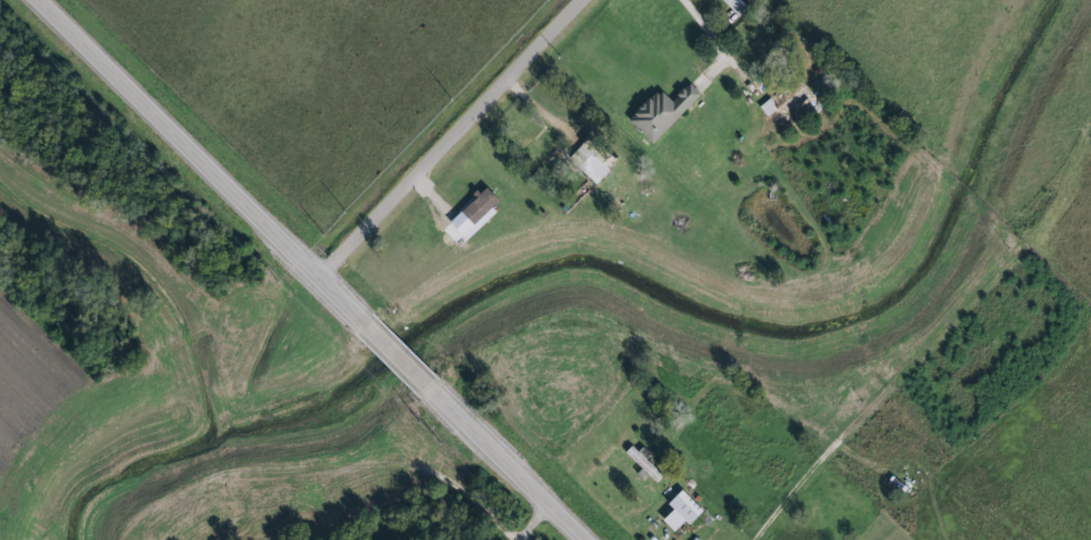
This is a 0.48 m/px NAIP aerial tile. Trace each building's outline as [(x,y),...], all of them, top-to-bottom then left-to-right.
[(734,15),(746,1),(745,0),(718,0),(734,15)] [(649,145),(697,94),(685,83),(668,102),(654,89),(624,121),(649,145)] [(794,111),(810,102),(802,87),(785,97),(794,111)] [(756,108),(771,125),(791,108),(776,91),(756,108)] [(454,246),(491,212),(488,208),(495,202),(482,189),(438,229),(454,246)] [(670,532),(680,521),(686,526),(700,511),(677,490),(663,505),(668,510),(658,521),(670,532)]
